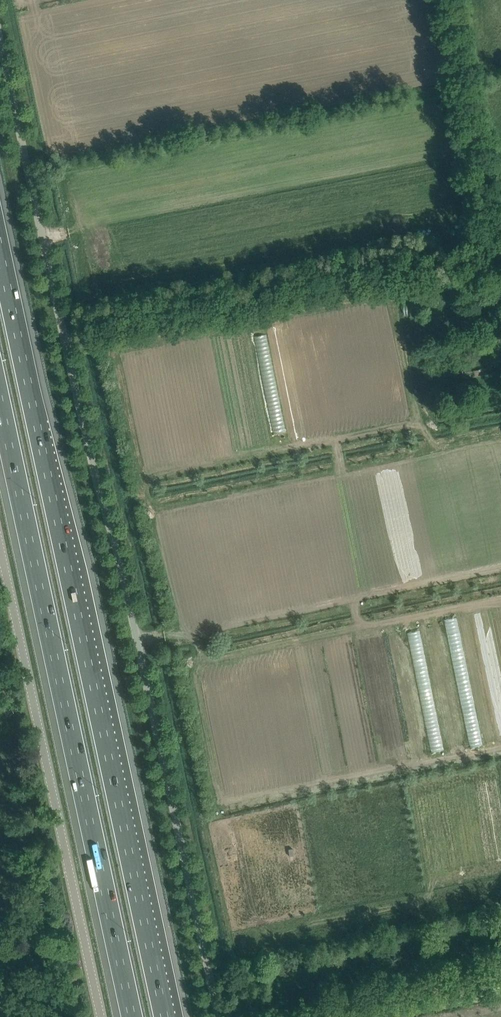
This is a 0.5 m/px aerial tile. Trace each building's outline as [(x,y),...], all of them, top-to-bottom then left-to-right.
[(463,371),(464,378),(487,374),(486,367),(463,371)]
